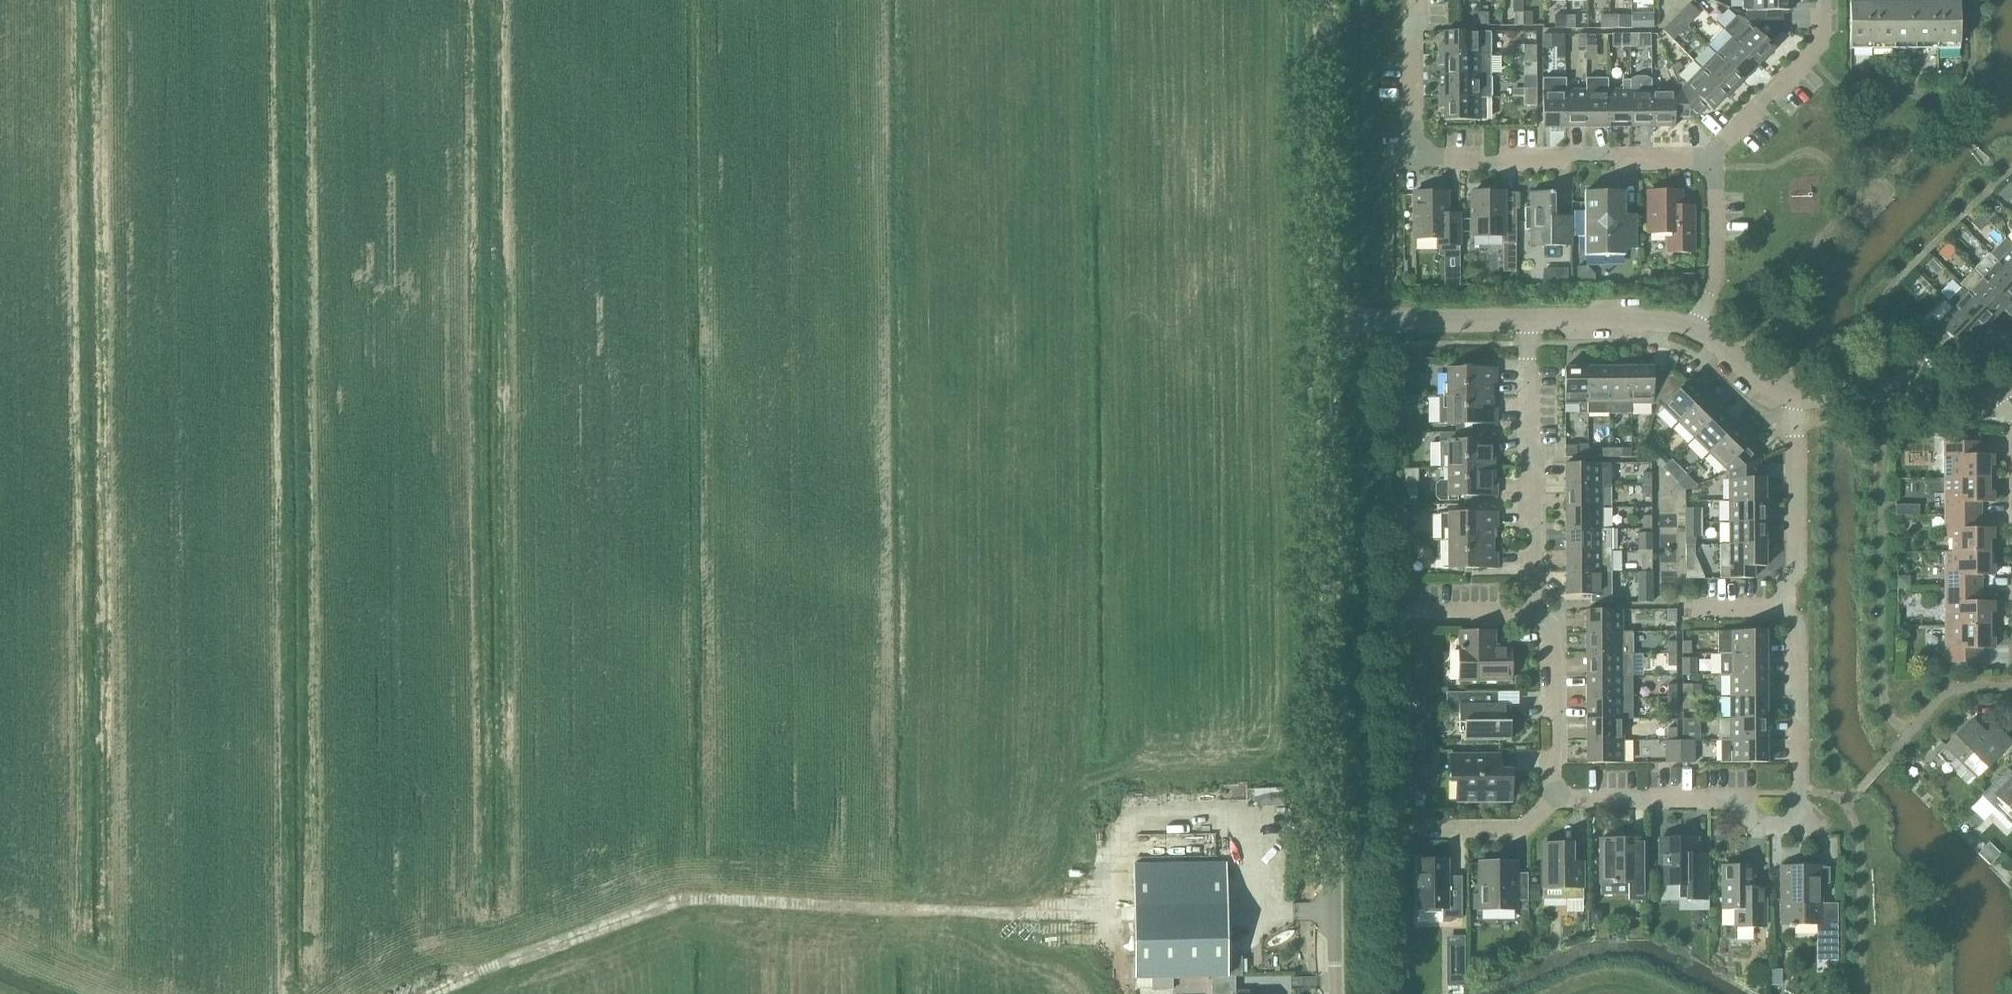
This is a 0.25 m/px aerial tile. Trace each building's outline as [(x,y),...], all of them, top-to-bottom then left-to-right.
[(1743,8),(1747,10),(1745,15),(1783,31),(1784,30),(1784,10),(1790,10),(1790,0),(1743,0),(1743,8)] [(1947,3),(1864,3),(1864,0),(1850,0),(1850,49),(1961,48),(1960,0),(1947,0),(1947,3)] [(1700,14),(1689,4),(1678,15),(1689,25),(1700,14)] [(1480,25),(1480,12),(1471,12),(1472,25),(1480,25)] [(1480,12),(1480,25),(1489,25),(1489,12),(1480,12)] [(1515,13),(1515,25),(1524,25),(1524,13),(1515,13)] [(1533,25),(1533,13),(1524,13),(1524,25),(1533,25)] [(1654,28),(1654,15),(1645,15),(1645,28),(1654,28)] [(1671,22),(1681,33),(1689,25),(1678,15),(1671,22)] [(1759,64),(1775,48),(1770,44),(1783,31),(1745,15),(1744,19),(1738,16),(1724,30),(1726,31),(1759,64)] [(1602,16),(1602,28),(1611,28),(1611,16),(1602,16)] [(1611,16),(1611,28),(1632,28),(1632,16),(1611,16)] [(1642,28),(1642,16),(1632,16),(1632,28),(1642,28)] [(1759,64),(1726,31),(1725,31),(1724,30),(1708,46),(1716,54),(1717,53),(1744,79),(1759,64)] [(1492,31),(1481,32),(1444,32),(1444,44),(1439,44),(1439,54),(1492,54),(1492,31)] [(1551,34),(1543,34),(1543,48),(1551,48),(1551,34)] [(1579,34),(1579,48),(1588,48),(1588,46),(1588,34),(1579,34)] [(1598,46),(1598,34),(1588,34),(1588,46),(1598,46)] [(1632,34),(1614,34),(1614,48),(1632,48),(1632,34)] [(1537,46),(1524,46),(1524,54),(1537,54),(1537,46)] [(1702,69),(1729,95),(1744,79),(1717,53),(1716,54),(1702,69)] [(1492,76),(1492,54),(1439,54),(1439,65),(1444,65),(1445,76),(1492,76)] [(1524,77),(1538,77),(1537,54),(1524,54),(1524,77)] [(1729,95),(1702,69),(1687,84),(1683,80),(1679,82),(1695,120),(1708,106),(1713,111),(1729,95)] [(1440,98),(1482,97),(1492,97),(1492,76),(1445,76),(1445,87),(1440,87),(1440,98)] [(1631,80),(1631,127),(1653,127),(1652,90),(1653,90),(1653,80),(1648,77),(1636,77),(1632,80),(1631,80)] [(1587,80),(1587,90),(1588,90),(1588,127),(1609,127),(1609,90),(1609,79),(1587,80)] [(1543,80),(1543,90),(1544,127),(1566,127),(1566,90),(1567,90),(1567,80),(1543,80)] [(1623,90),(1609,90),(1609,127),(1631,127),(1631,80),(1623,80),(1623,90)] [(1695,120),(1679,82),(1674,84),(1674,90),(1653,90),(1652,90),(1653,127),(1675,127),(1675,120),(1695,120)] [(1524,88),(1525,97),(1537,97),(1537,88),(1524,88)] [(1588,90),(1587,90),(1567,90),(1566,90),(1566,127),(1588,127),(1588,90)] [(1492,97),(1482,97),(1440,98),(1440,108),(1445,108),(1445,120),(1488,120),(1492,114),(1492,97)] [(1525,105),(1537,106),(1537,97),(1525,97),(1525,105)] [(1626,249),(1638,249),(1637,215),(1626,215),(1615,204),(1619,200),(1615,196),(1615,191),(1585,191),(1586,255),(1626,255),(1626,249)] [(1671,253),(1695,252),(1695,227),(1682,227),(1681,191),(1649,191),(1650,233),(1666,233),(1671,238),(1671,253)] [(1439,245),(1461,245),(1460,214),(1449,214),(1448,192),(1415,192),(1415,238),(1439,238),(1439,245)] [(1517,254),(1517,244),(1517,208),(1505,208),(1505,192),(1473,192),(1473,236),(1504,236),(1504,254),(1517,254)] [(1532,246),(1545,246),(1573,245),(1573,217),(1556,217),(1556,192),(1532,192),(1532,246)] [(1982,215),(1973,223),(1981,231),(1990,223),(1982,215)] [(1938,254),(1946,262),(1956,251),(1949,243),(1938,254)] [(1999,261),(1999,262),(2011,275),(2011,249),(1999,261)] [(2011,305),(2011,275),(1999,262),(1999,261),(1990,252),(1975,268),(2011,305)] [(1919,274),(1930,284),(1938,276),(1927,265),(1919,274)] [(1975,268),(1960,284),(1963,288),(1964,287),(1995,318),(2003,309),(2011,318),(2011,305),(1975,268)] [(1461,285),(1461,275),(1444,275),(1444,286),(1461,285)] [(1954,308),(1989,342),(1995,336),(1986,327),(1995,318),(1964,287),(1963,288),(1949,302),(1955,307),(1954,308)] [(1989,342),(1954,308),(1939,323),(1935,318),(1925,328),(1942,345),(1951,336),(1963,349),(1973,339),(1982,348),(1989,342)] [(1631,403),(1631,362),(1621,362),(1621,368),(1609,367),(1609,413),(1631,413),(1631,403)] [(1631,362),(1631,403),(1654,403),(1657,405),(1672,372),(1671,372),(1654,372),(1654,367),(1641,367),(1641,362),(1631,362)] [(1566,367),(1566,404),(1579,404),(1579,413),(1588,413),(1588,404),(1588,363),(1577,363),(1577,367),(1566,367)] [(1588,363),(1588,404),(1588,413),(1609,413),(1609,367),(1598,367),(1599,363),(1588,363)] [(1449,396),(1493,396),(1493,384),(1498,384),(1498,369),(1449,369),(1449,396)] [(1680,423),(1708,393),(1701,386),(1697,389),(1689,381),(1685,385),(1672,372),(1657,405),(1663,407),(1680,423)] [(1695,437),(1720,411),(1712,404),(1716,400),(1708,393),(1680,423),(1695,437)] [(1493,396),(1449,396),(1449,424),(1499,424),(1498,409),(1493,409),(1493,396)] [(1710,453),(1739,423),(1731,416),(1728,419),(1720,411),(1695,437),(1710,453)] [(1739,423),(1710,453),(1726,468),(1728,473),(1761,460),(1748,446),(1752,443),(1743,435),(1747,431),(1739,423)] [(1444,469),(1450,469),(1494,468),(1493,456),(1498,456),(1498,440),(1468,441),(1444,441),(1444,469)] [(1953,479),(1989,479),(1989,467),(1994,467),(1994,455),(1981,455),(1981,442),(1945,442),(1945,465),(1953,465),(1953,479)] [(1580,444),(1580,457),(1589,457),(1589,444),(1580,444)] [(1566,445),(1566,457),(1578,457),(1578,445),(1566,445)] [(1665,468),(1671,462),(1657,448),(1651,454),(1665,468)] [(1598,449),(1598,457),(1609,457),(1609,449),(1598,449)] [(1623,457),(1623,449),(1609,449),(1609,457),(1623,457)] [(1730,500),(1771,500),(1771,490),(1766,490),(1766,478),(1761,478),(1761,460),(1728,473),(1730,478),(1730,500)] [(1671,462),(1665,468),(1673,476),(1679,470),(1671,462)] [(1612,463),(1567,463),(1567,486),(1603,485),(1613,485),(1612,463)] [(1442,501),(1459,501),(1459,497),(1499,496),(1499,481),(1494,481),(1494,468),(1450,469),(1450,481),(1441,481),(1438,485),(1438,498),(1442,501)] [(1644,486),(1653,486),(1653,473),(1644,473),(1644,486)] [(1945,479),(1945,493),(1945,515),(1982,515),(1982,503),(1994,503),(1994,492),(1989,492),(1989,479),(1953,479),(1945,479)] [(1567,508),(1603,507),(1603,486),(1567,486),(1567,508)] [(1653,486),(1644,486),(1644,498),(1652,498),(1653,486)] [(1730,522),(1767,522),(1767,511),(1771,511),(1771,500),(1730,500),(1730,522)] [(1603,529),(1603,509),(1603,507),(1567,508),(1567,529),(1603,529)] [(1700,508),(1686,508),(1686,523),(1700,522),(1700,508)] [(1442,540),(1450,540),(1450,541),(1494,540),(1494,527),(1499,527),(1498,512),(1442,512),(1442,540)] [(1982,515),(1945,515),(1945,539),(1953,539),(1953,552),(1990,552),(1990,539),(1994,539),(1994,529),(1982,529),(1982,515)] [(1644,529),(1653,529),(1653,517),(1644,517),(1644,529)] [(1700,537),(1700,522),(1686,523),(1686,537),(1700,537)] [(1730,544),(1771,544),(1771,533),(1767,533),(1767,522),(1730,522),(1730,544)] [(1567,551),(1612,551),(1612,529),(1603,529),(1567,529),(1567,551)] [(1653,551),(1653,529),(1644,529),(1644,534),(1639,534),(1639,539),(1629,539),(1629,551),(1653,551)] [(1494,540),(1450,541),(1450,568),(1469,568),(1499,568),(1499,553),(1494,553),(1494,540)] [(1722,566),(1755,566),(1767,566),(1767,555),(1772,555),(1771,544),(1730,544),(1722,544),(1722,566)] [(1687,545),(1687,567),(1695,567),(1695,545),(1687,545)] [(1612,551),(1567,551),(1567,572),(1603,572),(1612,572),(1612,551)] [(1945,552),(1945,566),(1945,589),(1982,589),(1982,575),(1994,575),(1994,564),(1990,564),(1990,552),(1953,552),(1945,552)] [(1643,558),(1643,572),(1653,572),(1653,557),(1643,558)] [(1755,578),(1755,566),(1722,566),(1722,579),(1755,578)] [(1603,572),(1567,572),(1567,595),(1603,595),(1603,572)] [(1653,592),(1653,572),(1638,572),(1639,592),(1653,592)] [(1982,589),(1945,589),(1945,625),(1990,625),(1990,613),(1994,613),(1994,602),(1982,602),(1982,589)] [(1653,603),(1652,592),(1637,592),(1637,603),(1653,603)] [(1623,610),(1587,610),(1587,633),(1623,633),(1623,610)] [(1677,610),(1668,610),(1668,623),(1677,623),(1677,610)] [(1990,625),(1945,625),(1946,663),(1983,663),(1983,649),(1994,649),(1994,638),(1990,638),(1990,625)] [(1487,646),(1487,631),(1459,631),(1459,647),(1461,647),(1461,680),(1511,680),(1511,646),(1487,646)] [(1718,653),(1721,653),(1721,654),(1766,653),(1766,631),(1718,632),(1718,653)] [(1587,654),(1634,654),(1634,633),(1623,633),(1587,633),(1587,654)] [(1668,654),(1677,654),(1677,642),(1668,641),(1668,654)] [(1682,641),(1683,654),(1692,654),(1692,641),(1682,641)] [(1766,653),(1721,654),(1722,676),(1731,676),(1731,675),(1767,675),(1766,653)] [(1588,675),(1635,675),(1634,654),(1587,654),(1588,675)] [(1677,654),(1668,654),(1668,666),(1677,666),(1677,654)] [(1698,659),(1683,660),(1683,676),(1698,676),(1698,659)] [(1588,697),(1635,697),(1635,675),(1588,675),(1588,697)] [(1731,697),(1767,696),(1767,675),(1731,675),(1731,676),(1731,697)] [(1668,697),(1677,697),(1677,684),(1668,684),(1668,697)] [(1683,684),(1683,697),(1692,697),(1692,684),(1683,684)] [(1499,692),(1467,692),(1447,692),(1447,708),(1455,715),(1460,715),(1460,732),(1466,732),(1466,740),(1512,740),(1511,721),(1506,721),(1506,704),(1499,704),(1499,692)] [(1731,718),(1767,718),(1767,696),(1731,697),(1731,718)] [(1588,719),(1624,719),(1635,719),(1635,697),(1588,697),(1588,719)] [(1668,709),(1677,709),(1677,697),(1668,697),(1668,709)] [(1683,697),(1683,709),(1692,709),(1692,697),(1683,697)] [(1767,718),(1731,718),(1731,739),(1731,740),(1767,740),(1767,718)] [(1588,741),(1624,741),(1624,719),(1588,719),(1588,741)] [(1956,756),(1977,776),(2001,752),(2004,755),(2011,747),(2011,742),(1994,726),(1986,734),(1971,720),(1937,754),(1944,761),(1950,762),(1956,756)] [(1668,728),(1668,740),(1677,740),(1677,728),(1668,728)] [(1719,762),(1767,762),(1767,740),(1731,740),(1731,739),(1719,740),(1719,762)] [(1667,740),(1667,763),(1680,763),(1680,740),(1677,740),(1668,740),(1667,740)] [(1683,740),(1680,740),(1680,763),(1695,762),(1695,740),(1692,740),(1683,740)] [(1624,741),(1588,741),(1589,763),(1624,763),(1624,741)] [(1512,771),(1488,771),(1488,755),(1452,755),(1452,781),(1463,781),(1463,800),(1512,800),(1512,771)] [(2008,769),(1982,794),(1991,803),(1998,796),(2011,811),(2011,773),(2008,769)] [(1630,899),(1647,899),(1647,863),(1633,863),(1633,839),(1601,839),(1601,883),(1629,883),(1630,899)] [(1680,899),(1709,899),(1709,853),(1697,853),(1697,839),(1662,839),(1662,885),(1680,885),(1680,899)] [(1584,899),(1584,887),(1584,863),(1571,863),(1571,843),(1544,844),(1544,899),(1584,899)] [(1444,918),(1463,918),(1462,882),(1448,882),(1448,860),(1419,860),(1419,908),(1444,908),(1444,918)] [(1249,990),(1236,990),(1235,975),(1241,975),(1241,956),(1227,956),(1225,861),(1134,863),(1136,976),(1205,975),(1205,979),(1211,979),(1211,993),(1249,993),(1249,990)] [(1516,901),(1529,901),(1529,873),(1517,873),(1517,862),(1481,862),(1481,909),(1516,909),(1516,901)] [(1736,927),(1766,926),(1765,888),(1753,889),(1753,867),(1724,867),(1724,908),(1736,908),(1736,927)] [(1821,957),(1830,957),(1838,957),(1837,904),(1821,904),(1821,884),(1829,884),(1829,869),(1821,869),(1821,867),(1782,867),(1782,925),(1790,925),(1790,928),(1794,928),(1794,925),(1820,925),(1821,957)] [(1464,944),(1448,944),(1449,976),(1464,976),(1464,944)]
